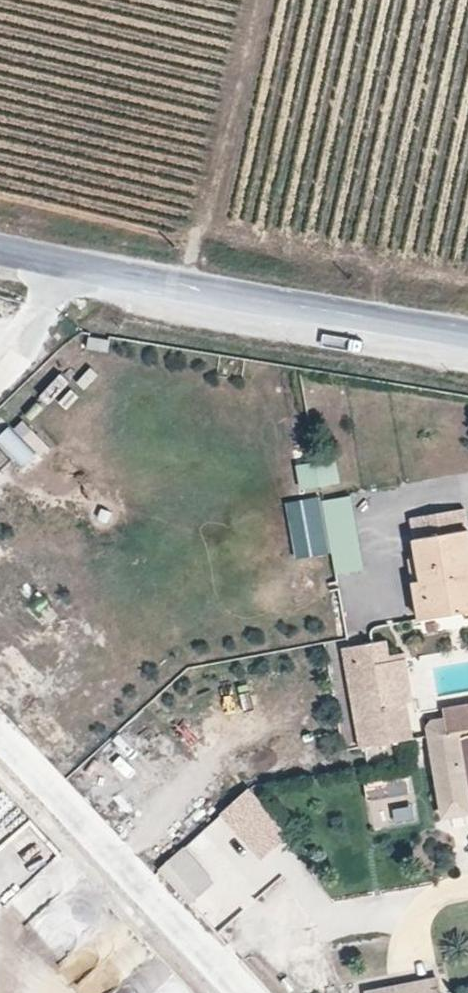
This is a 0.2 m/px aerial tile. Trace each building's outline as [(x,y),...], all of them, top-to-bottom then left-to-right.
[(88,336),(86,349),(107,351),(108,339),(88,336)] [(49,404),(70,382),(59,372),(38,394),(49,404)] [(21,468),(47,448),(22,416),(0,433),(0,442),(21,468)] [(291,468),(294,490),(338,484),(335,461),(291,468)] [(350,497),(323,501),(334,574),(361,570),(350,497)] [(467,610),(467,605),(462,568),(467,567),(467,530),(467,528),(465,527),(462,507),(412,516),(416,539),(412,539),(420,579),(414,581),(420,618),(467,610)] [(388,642),(343,650),(359,750),(389,745),(383,710),(407,707),(414,706),(406,653),(389,656),(388,642)] [(467,732),(467,706),(441,710),(442,715),(428,719),(425,728),(442,823),(467,819),(467,787),(459,733),(467,732)] [(407,707),(383,710),(389,745),(411,742),(407,707)] [(407,774),(362,785),(373,830),(418,819),(407,774)] [(175,852),(149,875),(179,908),(205,884),(175,852)] [(364,992),(438,992),(435,977),(364,990),(364,992)]
